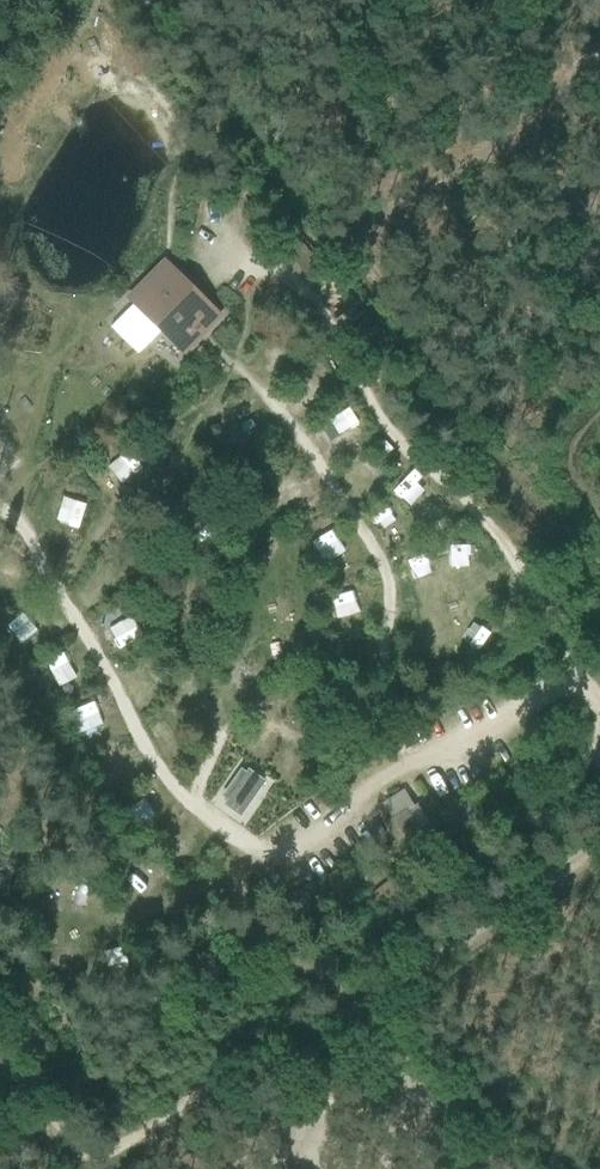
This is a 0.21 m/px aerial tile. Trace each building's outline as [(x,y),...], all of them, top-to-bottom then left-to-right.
[(177,288),(181,285),(165,269),(152,282),(150,281),(131,300),(181,350),(191,340),(192,341),(201,331),(200,330),(210,320),(177,288)] [(339,406),(322,422),(337,438),(354,422),(339,406)] [(233,446),(253,440),(246,420),(227,427),(233,446)] [(71,534),(88,519),(71,498),(53,513),(71,534)] [(385,503),(366,513),(376,531),(395,521),(385,503)] [(327,558),(344,543),(329,527),(313,542),(327,558)] [(449,564),(468,562),(466,541),(446,544),(449,564)] [(423,551),(402,558),(409,577),(429,570),(423,551)] [(342,619),(361,607),(349,589),(330,601),(342,619)] [(95,702),(72,708),(80,738),(102,732),(95,702)] [(247,770),(226,800),(242,812),(264,781),(247,770)] [(462,796),(437,814),(451,833),(476,816),(462,796)] [(394,806),(373,819),(383,836),(379,838),(386,848),(395,843),(390,835),(406,825),(394,806)]
